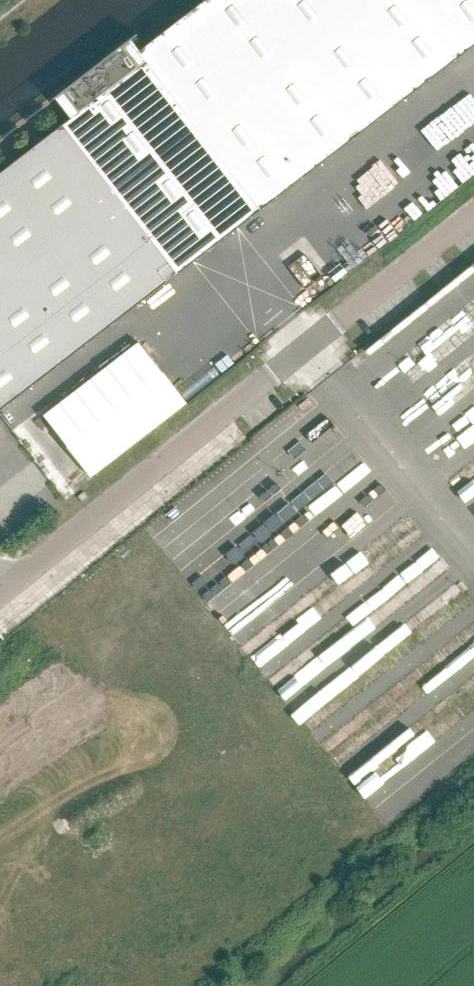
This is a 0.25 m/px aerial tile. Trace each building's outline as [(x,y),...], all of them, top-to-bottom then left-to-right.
[(473,45),(473,0),(205,0),(139,51),(131,40),(138,35),(137,34),(53,98),(54,99),(56,98),(71,118),(0,173),(0,410),(473,45)] [(418,164),(473,119),(473,90),(472,87),(401,143),(418,164)] [(91,476),(186,402),(139,342),(44,416),(91,476)] [(456,442),(473,431),(473,362),(472,359),(393,407),(403,422),(433,404),(456,442)] [(327,418),(270,453),(283,474),(340,439),(327,418)] [(447,480),(473,516),(473,475),(471,477),(463,468),(447,480)] [(473,653),(473,607),(425,521),(375,550),(376,551),(233,633),(243,650),(308,613),(312,619),(351,597),(353,604),(336,622),(342,634),(324,644),(307,639),(269,680),(288,713),(392,686),(391,688),(401,705),(430,698),(421,726),(426,744),(407,764),(411,765),(473,729),(473,677),(450,683),(448,681),(473,653)]
